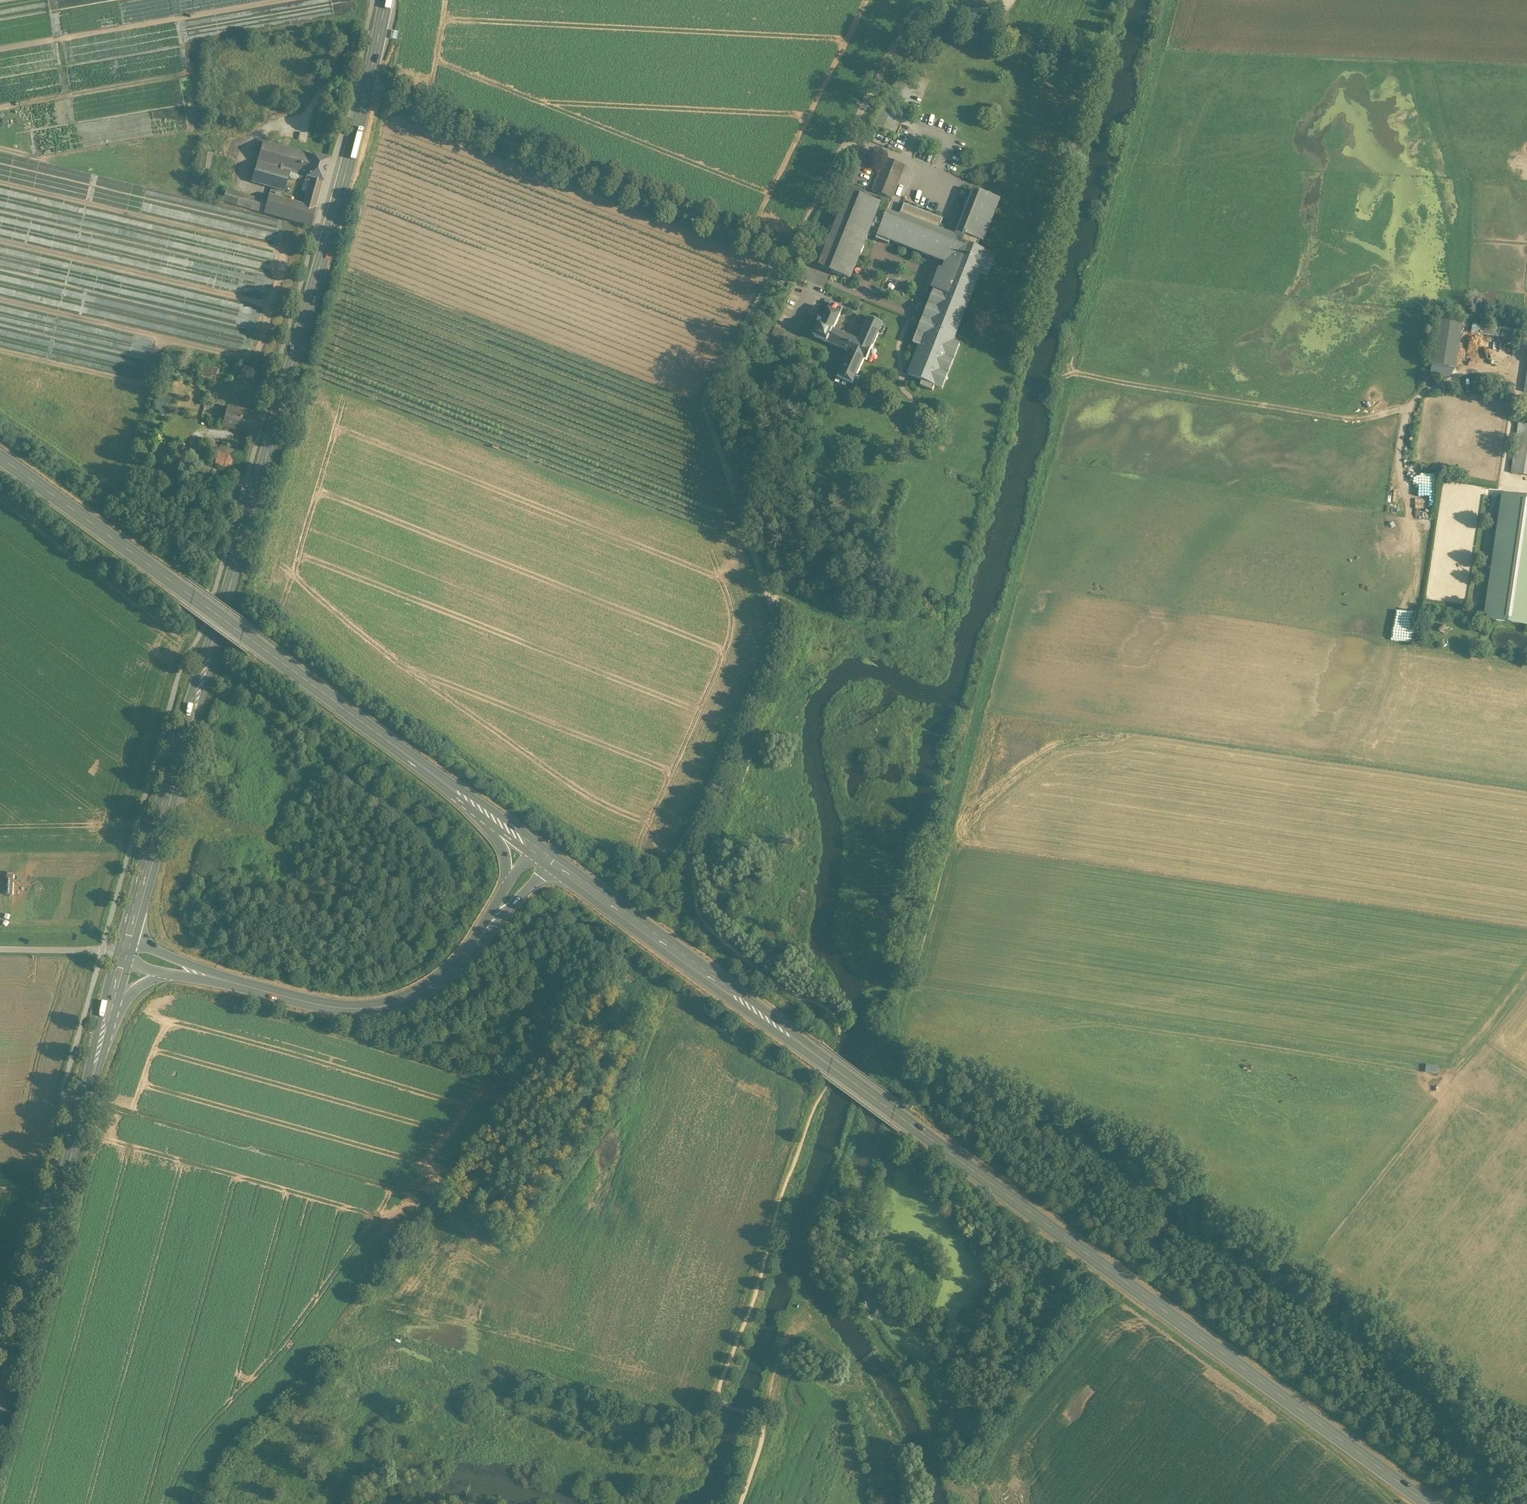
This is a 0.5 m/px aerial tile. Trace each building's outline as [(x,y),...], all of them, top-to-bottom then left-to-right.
[(298,179),(305,181),(313,153),(263,139),(251,183),(284,191),(288,177),(290,177),(290,179),(296,181),(298,179)] [(213,154),(201,153),(199,168),(210,170),(213,154)] [(304,202),(318,206),(331,158),(313,153),(305,181),(305,182),(309,183),(304,202)] [(905,166),(885,158),(872,191),(892,199),(905,166)] [(312,227),(318,206),(304,202),(269,192),(267,199),(227,188),(223,203),(312,227)] [(966,212),(956,238),(938,231),(943,219),(904,204),(899,218),(887,213),(885,218),(875,215),(880,203),(863,196),(864,193),(851,188),(849,192),(848,192),(846,199),(847,199),(845,203),(844,202),(841,209),(842,210),(841,213),(840,213),(837,220),(838,220),(836,227),(834,227),(832,233),(833,234),(831,237),(830,237),(827,244),(829,244),(827,248),(826,247),(823,254),(824,255),(823,259),(835,264),(831,272),(849,279),(854,267),(856,267),(858,260),(857,260),(860,253),(861,253),(864,246),(863,246),(866,239),(867,239),(869,232),(878,236),(876,240),(877,240),(878,237),(889,241),(888,244),(889,245),(890,240),(894,242),(901,245),(908,247),(908,248),(915,251),(915,250),(922,253),(929,256),(934,258),(941,261),(941,260),(947,263),(944,270),(940,269),(932,289),(934,290),(917,333),(913,343),(920,346),(908,375),(923,381),(935,386),(943,389),(943,388),(941,387),(957,345),(959,346),(960,345),(953,343),(980,273),(987,276),(995,256),(977,249),(980,242),(982,243),(984,239),(987,232),(989,225),(990,225),(993,218),(992,218),(995,211),(998,204),(999,200),(982,193),(981,195),(971,191),(968,200),(967,200),(964,207),(965,207),(963,211),(966,212)] [(858,341),(833,330),(843,309),(831,303),(821,325),(820,324),(814,337),(827,342),(848,352),(837,377),(853,384),(864,359),(867,360),(883,325),(868,318),(858,341)] [(1462,322),(1439,318),(1431,366),(1455,369),(1462,322)] [(1473,324),(1472,334),(1492,334),(1492,324),(1473,324)] [(1503,337),(1511,339),(1513,329),(1505,327),(1503,337)] [(215,377),(216,367),(203,366),(201,376),(215,377)] [(935,386),(923,381),(920,386),(933,391),(935,386)] [(257,414),(227,407),(223,406),(220,417),(224,418),(222,427),(253,435),(257,414)] [(1518,424),(1511,473),(1526,476),(1526,425),(1518,424)] [(246,455),(209,444),(207,451),(218,454),(215,464),(242,472),(246,455)] [(1415,476),(1415,484),(1439,485),(1439,476),(1415,476)] [(1502,494),(1483,619),(1526,625),(1526,498),(1502,494)]
